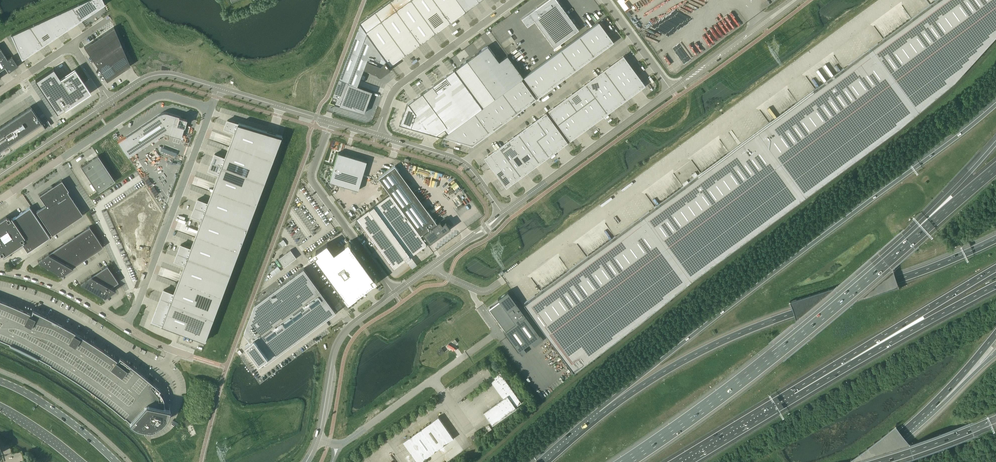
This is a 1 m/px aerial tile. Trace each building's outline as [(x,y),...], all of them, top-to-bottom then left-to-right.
[(65,28),(75,21),(76,22),(80,19),(85,16),(84,15),(98,6),(99,7),(104,3),(102,0),(86,0),(11,35),(11,36),(12,35),(21,57),(22,57),(23,57),(25,56),(27,54),(27,53),(37,47),(37,48),(38,47),(46,42),(47,41),(46,41),(56,34),(56,35),(57,35),(65,29),(66,29),(65,28)] [(360,23),(391,65),(466,10),(458,0),(391,0),(360,23)] [(466,10),(480,0),(458,0),(466,10)] [(554,47),(579,29),(557,0),(546,0),(522,18),(527,26),(535,20),(554,47)] [(524,302),(574,370),(640,319),(696,275),(899,126),(954,80),(995,34),(995,0),(935,0),(524,302)] [(598,22),(589,29),(603,48),(607,44),(608,45),(613,41),(598,22)] [(360,23),(339,78),(357,85),(359,80),(364,67),(376,72),(377,72),(378,73),(379,74),(380,75),(381,75),(382,74),(391,68),(386,61),(386,60),(360,23)] [(130,65),(114,27),(84,46),(107,81),(130,65)] [(603,48),(589,29),(580,36),(594,55),(599,52),(598,51),(603,48)] [(594,55),(580,36),(570,43),(584,61),(589,58),(589,59),(594,55)] [(584,61),(570,43),(561,49),(575,69),(580,65),(579,65),(584,61)] [(495,55),(489,47),(488,45),(486,46),(480,51),(479,51),(467,60),(495,98),(524,77),(507,55),(499,61),(495,55)] [(1,69),(5,67),(8,72),(18,65),(12,56),(7,59),(0,48),(0,68),(1,69)] [(575,69),(561,49),(552,56),(565,75),(570,71),(571,72),(575,69)] [(565,75),(552,56),(543,63),(557,82),(561,79),(561,78),(565,75)] [(633,69),(623,56),(618,59),(619,60),(614,64),(623,76),(633,69)] [(557,82),(543,63),(533,70),(547,88),(552,85),(552,86),(557,82)] [(623,76),(614,64),(610,67),(609,66),(604,70),(614,82),(623,76)] [(53,67),(35,80),(57,112),(64,108),(65,109),(90,92),(74,68),(60,78),(53,67)] [(448,132),(483,107),(461,78),(455,69),(453,70),(452,71),(425,91),(424,91),(422,92),(423,93),(422,93),(420,94),(420,95),(408,103),(407,104),(405,109),(404,111),(403,114),(402,116),(402,117),(401,119),(400,123),(409,126),(433,133),(434,134),(436,134),(445,128),(448,132)] [(644,85),(633,69),(623,76),(634,91),(639,88),(640,88),(644,85)] [(547,88),(533,70),(524,77),(538,96),(543,93),(542,92),(547,88)] [(614,82),(604,70),(600,73),(600,74),(596,77),(605,89),(614,82)] [(634,91),(623,76),(614,82),(626,99),(630,95),(630,94),(634,91)] [(605,89),(596,77),(591,81),(590,80),(586,83),(595,96),(605,89)] [(364,113),(372,91),(357,85),(339,78),(330,102),(364,113)] [(536,98),(521,79),(495,98),(444,136),(472,144),(484,135),(493,128),(494,129),(503,122),(502,121),(512,114),(512,115),(521,108),(530,101),(531,101),(536,98)] [(626,99),(614,82),(605,89),(616,105),(620,101),(621,102),(626,99)] [(595,96),(586,83),(581,87),(582,87),(577,91),(586,103),(595,96)] [(616,105),(605,89),(595,96),(607,112),(612,109),(611,108),(616,105)] [(586,103),(577,91),(572,94),(572,93),(567,97),(577,110),(586,103)] [(607,112),(595,96),(586,103),(597,118),(602,115),(602,116),(607,112)] [(577,110),(567,97),(563,100),(563,101),(559,104),(567,116),(577,110)] [(597,118),(586,103),(577,110),(588,126),(593,122),(597,118)] [(567,116),(559,104),(554,108),(553,107),(549,111),(558,123),(567,116)] [(2,156),(3,156),(4,156),(3,155),(8,152),(9,152),(10,152),(9,151),(14,148),(15,148),(16,148),(15,147),(20,144),(21,144),(22,144),(21,143),(26,140),(28,140),(27,139),(32,136),(33,136),(33,135),(38,132),(39,132),(39,131),(44,128),(46,128),(43,124),(45,123),(39,118),(37,114),(36,115),(31,106),(31,105),(30,106),(30,107),(25,110),(25,109),(24,110),(24,111),(19,114),(19,113),(18,114),(18,115),(13,118),(13,117),(12,118),(12,119),(7,122),(7,121),(6,122),(6,123),(5,123),(4,123),(4,124),(3,124),(2,125),(1,126),(1,125),(0,126),(0,127),(0,157),(2,156)] [(588,126),(577,110),(567,116),(579,132),(583,128),(584,129),(588,126)] [(159,113),(130,133),(140,148),(164,133),(180,138),(185,121),(186,118),(180,116),(168,112),(166,112),(165,112),(163,112),(162,112),(160,113),(159,113)] [(563,145),(567,141),(546,112),(541,116),(542,117),(533,123),(532,123),(523,129),(523,130),(514,137),(513,136),(504,143),(505,144),(496,151),(495,150),(485,157),(506,186),(516,179),(516,178),(525,171),(525,172),(535,165),(534,164),(543,157),(544,158),(553,152),(553,151),(562,144),(563,145)] [(579,132),(567,116),(558,123),(570,139),(574,136),(574,135),(579,132)] [(164,289),(152,320),(206,340),(282,136),(227,120),(225,126),(224,128),(235,132),(225,157),(215,153),(209,170),(219,173),(208,202),(198,199),(192,215),(202,219),(191,248),(181,244),(175,260),(185,264),(174,293),(164,289)] [(338,152),(329,181),(358,190),(367,161),(338,152)] [(98,191),(115,180),(98,155),(81,166),(98,191)] [(58,199),(68,192),(67,191),(68,190),(61,180),(50,187),(58,199)] [(388,190),(390,194),(421,235),(423,233),(430,242),(451,227),(446,221),(443,218),(437,223),(428,210),(424,213),(400,181),(388,190)] [(58,199),(50,187),(39,195),(45,205),(46,205),(47,207),(55,201),(58,199)] [(82,214),(68,192),(58,199),(55,201),(69,223),(82,214)] [(390,194),(356,218),(357,219),(360,223),(360,222),(372,238),(394,268),(406,259),(406,260),(411,256),(411,255),(422,247),(422,248),(423,248),(427,245),(427,244),(421,235),(390,194)] [(69,223),(55,201),(47,207),(46,205),(45,205),(36,211),(52,234),(69,223)] [(29,206),(12,218),(11,217),(10,218),(8,216),(7,217),(6,216),(0,220),(0,252),(1,252),(4,255),(21,243),(27,251),(49,236),(29,206)] [(90,227),(89,226),(86,228),(86,227),(83,229),(84,230),(84,231),(83,232),(77,236),(75,237),(74,236),(75,236),(74,235),(69,239),(70,239),(68,240),(63,243),(64,243),(65,244),(63,245),(57,250),(55,251),(52,253),(50,254),(49,253),(48,253),(44,256),(42,257),(37,260),(42,263),(44,264),(49,267),(49,266),(50,267),(55,270),(57,271),(62,274),(66,271),(68,270),(73,267),(71,266),(73,264),(80,259),(82,258),(83,259),(88,256),(87,255),(88,254),(95,249),(96,248),(97,250),(100,248),(103,246),(102,245),(99,240),(99,241),(93,231),(90,227)] [(316,251),(312,253),(342,293),(344,296),(346,296),(349,300),(355,296),(357,296),(364,291),(367,288),(371,286),(373,284),(377,281),(348,241),(345,244),(334,252),(327,243),(316,251)] [(279,258),(285,266),(296,257),(291,249),(279,258)] [(102,269),(102,270),(101,271),(94,276),(94,275),(93,276),(91,275),(86,278),(86,279),(85,280),(85,279),(80,283),(85,285),(87,286),(91,289),(92,289),(93,290),(98,293),(100,293),(99,294),(104,296),(107,295),(108,294),(109,293),(110,292),(111,292),(115,289),(110,286),(118,281),(111,271),(108,266),(107,266),(107,265),(104,267),(101,269),(102,269)] [(255,304),(244,332),(244,333),(250,341),(246,344),(259,362),(263,359),(266,363),(281,352),(311,330),(327,318),(336,311),(320,290),(304,267),(255,303),(255,304)] [(540,334),(508,291),(498,298),(499,300),(489,307),(505,330),(504,331),(522,355),(527,352),(523,347),(540,334)] [(10,303),(8,302),(8,303),(0,300),(0,326),(10,303)] [(20,308),(18,307),(16,306),(16,307),(10,304),(11,303),(10,303),(0,326),(0,338),(9,342),(9,343),(12,344),(17,346),(28,323),(25,321),(29,312),(20,308)] [(42,313),(40,312),(40,313),(32,309),(31,313),(29,312),(25,321),(28,323),(17,346),(24,349),(35,355),(34,356),(37,357),(37,356),(50,363),(50,364),(56,368),(72,342),(70,340),(75,332),(71,329),(69,328),(69,329),(63,326),(64,325),(62,324),(49,318),(50,317),(48,316),(47,317),(42,315),(42,313)] [(72,342),(56,368),(63,372),(76,380),(88,388),(100,397),(106,402),(134,367),(133,366),(132,367),(128,363),(128,362),(126,361),(119,356),(117,360),(113,356),(111,354),(110,355),(105,352),(106,351),(104,350),(92,342),(90,341),(90,342),(85,338),(85,337),(83,336),(83,337),(75,332),(70,340),(72,342)] [(134,369),(135,368),(134,367),(106,402),(112,407),(124,417),(125,416),(129,420),(129,421),(130,422),(159,389),(153,384),(154,383),(152,382),(152,383),(147,379),(148,378),(146,376),(145,377),(134,369)] [(521,403),(500,372),(494,377),(495,379),(491,381),(503,398),(483,412),(492,425),(516,408),(515,407),(518,405),(521,403)] [(137,425),(141,427),(145,427),(149,427),(153,426),(157,424),(160,422),(163,419),(166,416),(168,412),(169,410),(169,408),(169,407),(169,408),(164,407),(165,406),(164,406),(164,404),(164,402),(163,400),(163,398),(162,396),(161,394),(160,392),(159,391),(158,390),(159,389),(130,422),(133,424),(137,425)] [(454,438),(453,437),(442,421),(438,416),(431,421),(435,426),(413,441),(410,436),(403,441),(403,442),(404,442),(412,454),(418,461),(419,461),(425,458),(425,457),(446,442),(447,443),(454,438)] [(473,425),(476,429),(484,424),(481,419),(473,425)]
